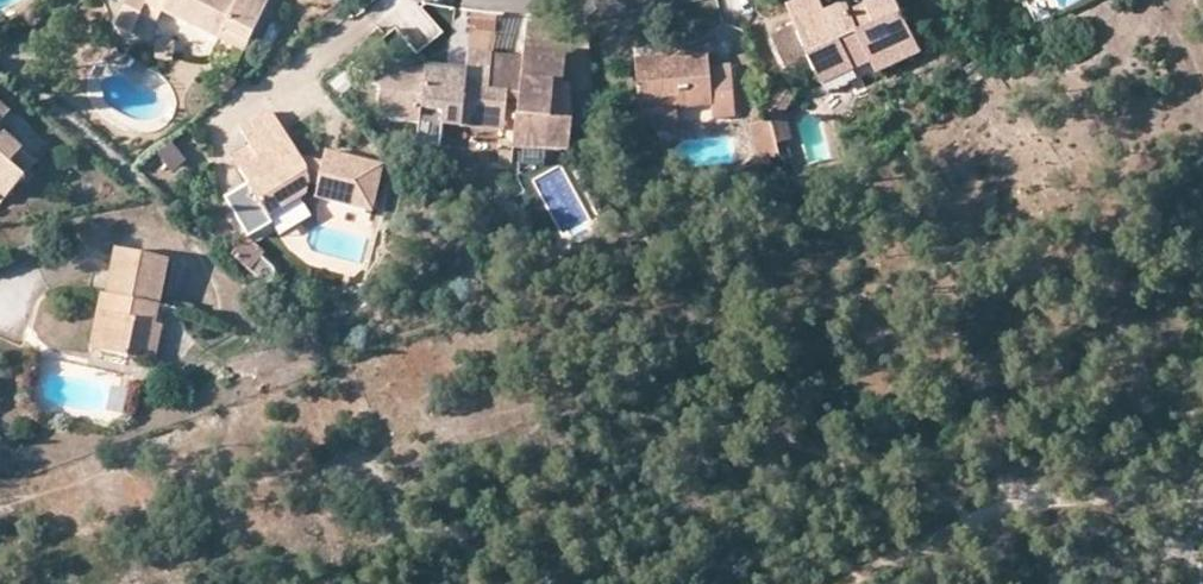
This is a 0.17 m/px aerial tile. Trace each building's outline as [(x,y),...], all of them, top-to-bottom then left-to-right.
[(250,41),(268,0),(128,0),(115,26),(131,33),(139,17),(145,6),(161,14),(219,40),(224,30),(250,41)] [(877,71),(883,82),(927,61),(898,0),(867,0),(868,2),(873,12),(856,20),(852,10),(849,4),(827,13),(821,0),(802,0),(790,6),(798,24),(773,36),(786,65),(811,53),(823,76),(853,61),(862,79),(877,71)] [(873,12),(868,2),(852,10),(856,20),(873,12)] [(145,6),(139,17),(156,24),(161,14),(145,6)] [(219,40),(245,52),(250,41),(224,30),(219,40)] [(442,125),(504,132),(507,100),(519,101),(519,115),(516,115),(512,152),(571,157),(573,120),(552,119),(554,84),(565,84),(567,49),(525,46),(524,55),(467,51),(465,70),(383,62),(368,78),(381,89),(379,107),(392,122),(419,125),(421,110),(443,113),(442,125)] [(640,111),(675,108),(711,105),(712,118),(733,116),(730,65),(707,67),(707,55),(668,58),(668,63),(636,66),(640,111)] [(771,122),(777,146),(790,143),(781,113),(791,98),(777,89),(767,108),(771,122)] [(8,111),(0,104),(0,120),(8,111)] [(675,108),(640,111),(642,130),(676,127),(675,108)] [(421,110),(419,125),(419,137),(441,140),(442,125),(443,113),(421,110)] [(314,197),(370,209),(382,166),(324,150),(321,162),(319,170),(304,167),(298,156),(270,111),(241,130),(268,173),(247,186),(267,219),(306,195),(307,185),(317,187),(314,197)] [(777,146),(771,122),(750,128),(761,166),(781,160),(777,146)] [(5,199),(36,163),(0,131),(0,195),(5,199)] [(319,170),(321,162),(298,156),(304,167),(319,170)] [(229,257),(245,272),(258,258),(241,244),(229,257)] [(99,350),(126,356),(129,347),(144,349),(149,325),(153,326),(168,261),(115,250),(105,295),(116,298),(113,314),(108,313),(99,350)] [(116,298),(105,295),(99,294),(89,348),(99,350),(108,313),(113,314),(116,298)] [(129,347),(126,356),(155,362),(163,328),(153,326),(149,325),(144,349),(129,347)]
